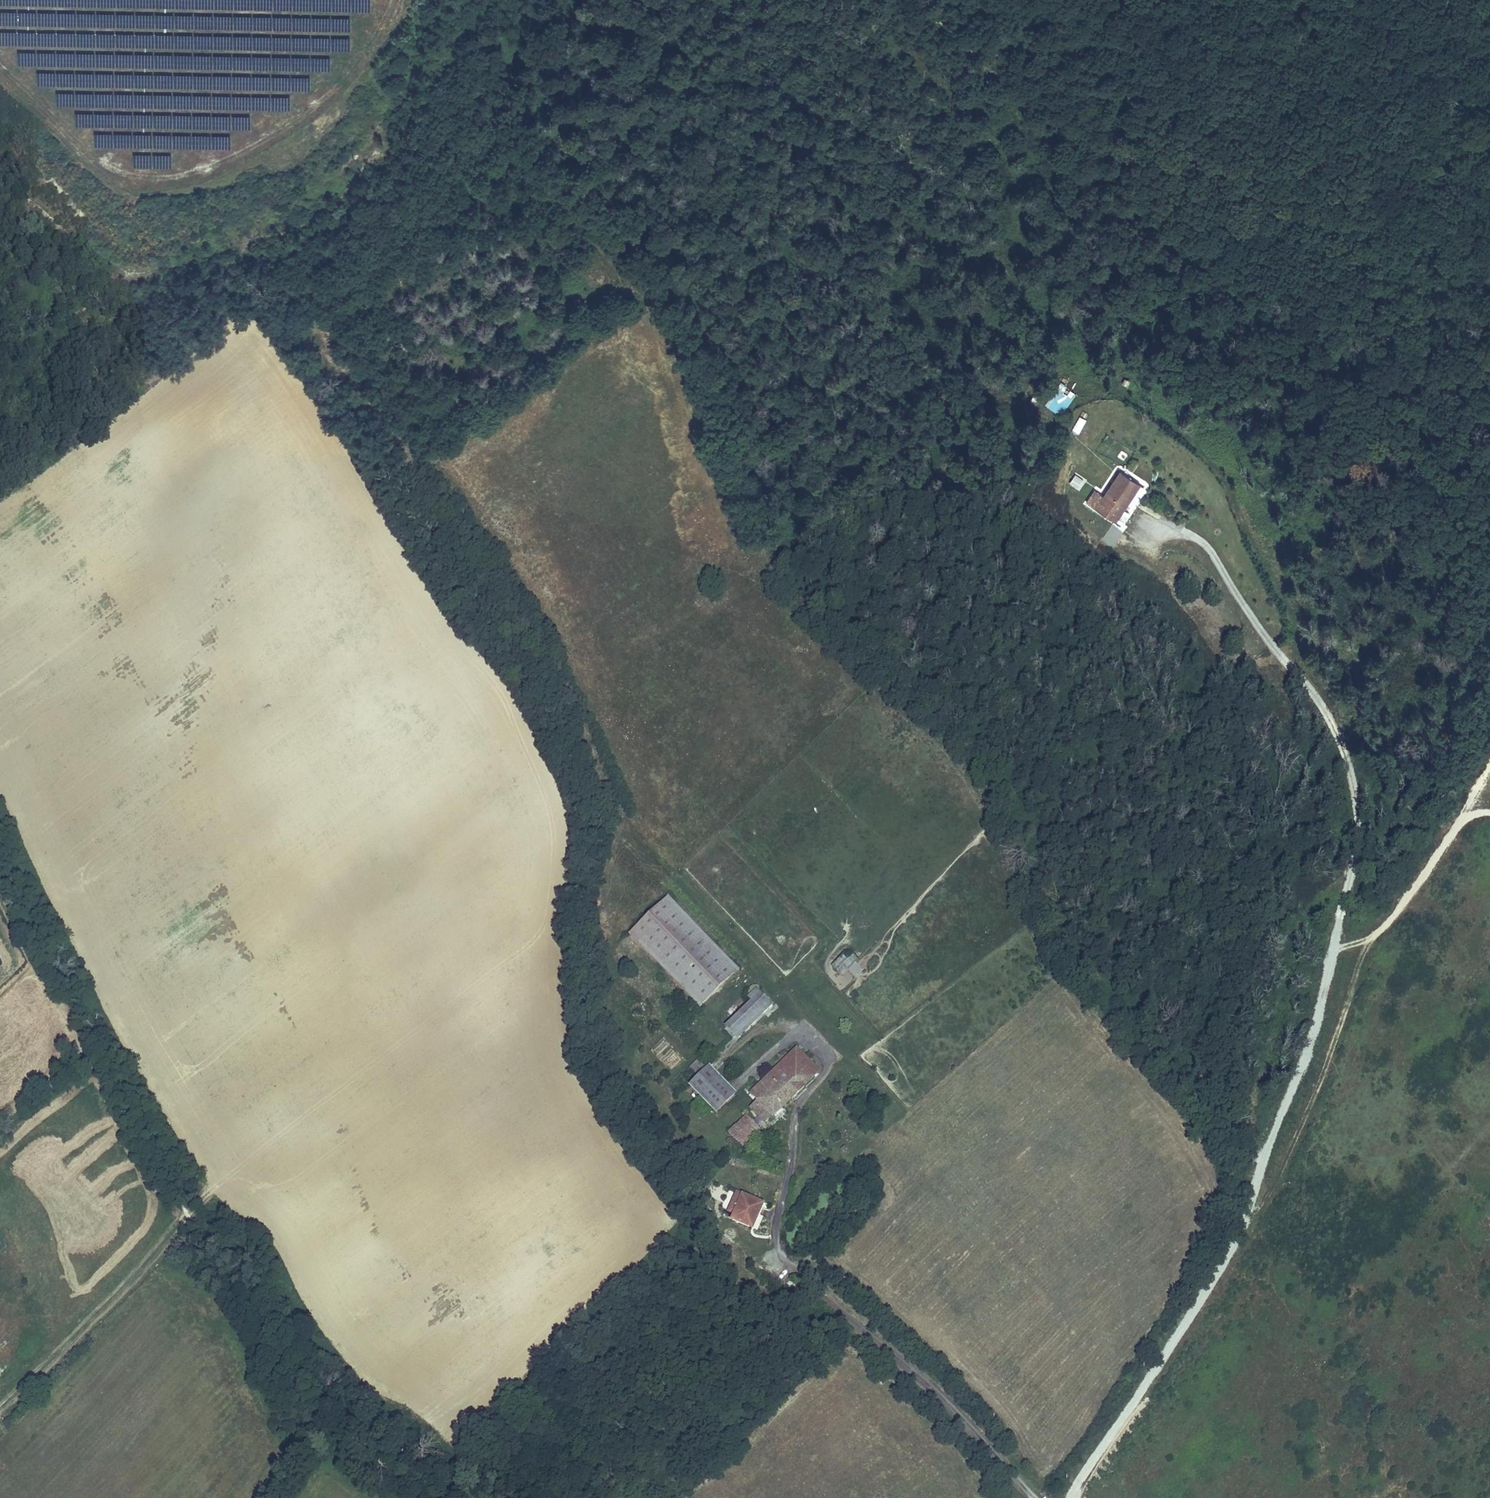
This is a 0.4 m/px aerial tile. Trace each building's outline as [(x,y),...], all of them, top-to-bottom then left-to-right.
[(1044,404),(1060,415),(1075,392),(1059,381),(1044,404)] [(1143,483),(1128,473),(1106,506),(1121,516),(1143,483)] [(703,999),(739,964),(669,893),(633,928),(703,999)] [(844,975),(848,971),(856,978),(865,968),(847,952),(835,967),(844,975)] [(758,1000),(730,1027),(737,1035),(764,1010),(768,1014),(776,1006),(760,991),(754,996),(758,1000)] [(798,1051),(797,1052),(751,1095),(771,1118),(791,1100),(794,1102),(803,1093),(801,1091),(818,1073),(798,1052),(798,1051)] [(715,1062),(704,1054),(694,1064),(704,1071),(695,1082),(722,1111),(739,1092),(713,1065),(715,1062)] [(747,1121),(730,1136),(742,1149),(760,1132),(747,1121)] [(765,1156),(761,1158),(765,1164),(769,1161),(765,1156)] [(738,1217),(732,1228),(739,1232),(742,1225),(752,1230),(757,1233),(766,1218),(737,1202),(730,1212),(738,1217)] [(742,1225),(739,1232),(748,1238),(752,1230),(742,1225)]
